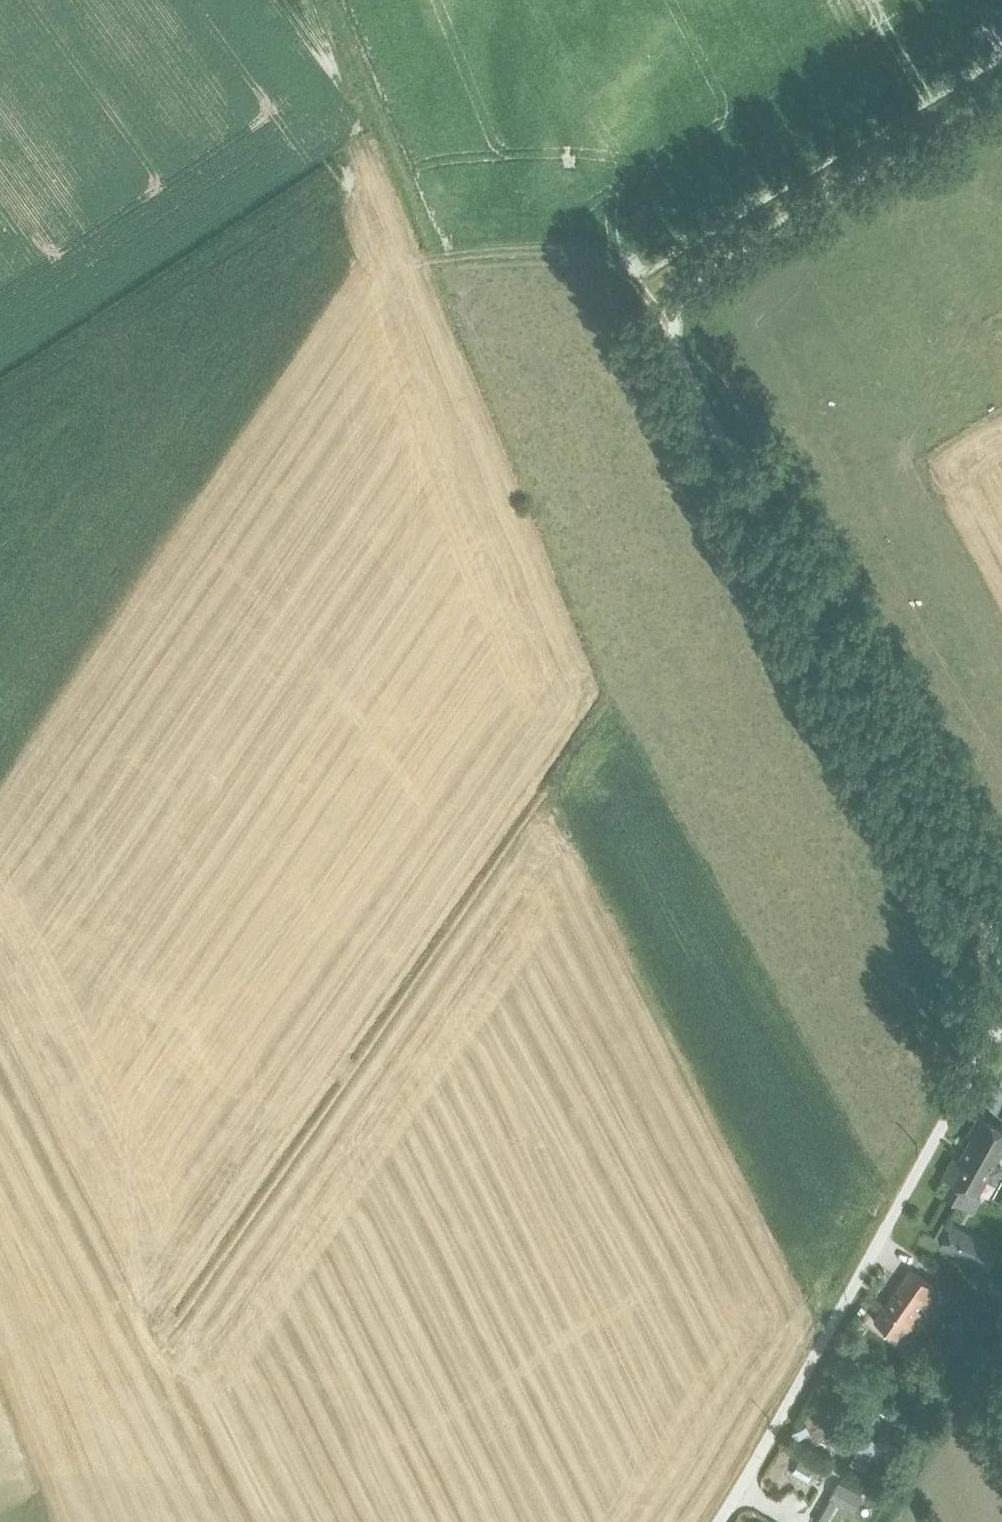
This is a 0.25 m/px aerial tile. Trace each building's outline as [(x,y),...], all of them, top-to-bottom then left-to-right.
[(943,1176),(953,1181),(945,1195),(960,1204),(966,1191),(968,1191),(969,1189),(978,1195),(987,1178),(994,1183),(1001,1168),(1001,1164),(997,1161),(1001,1152),(1001,1127),(979,1114),(968,1135),(971,1137),(959,1159),(954,1157),(943,1176)] [(942,1219),(933,1237),(940,1241),(938,1245),(985,1270),(998,1245),(952,1221),(951,1224),(942,1219)] [(910,1269),(874,1320),(888,1329),(884,1336),(896,1343),(899,1337),(901,1339),(906,1331),(913,1337),(928,1314),(926,1313),(932,1303),(930,1302),(936,1293),(932,1284),(910,1269)] [(800,1460),(793,1471),(813,1483),(820,1472),(800,1460)] [(816,1521),(818,1521),(825,1521),(837,1502),(854,1512),(864,1494),(839,1480),(816,1521)]
